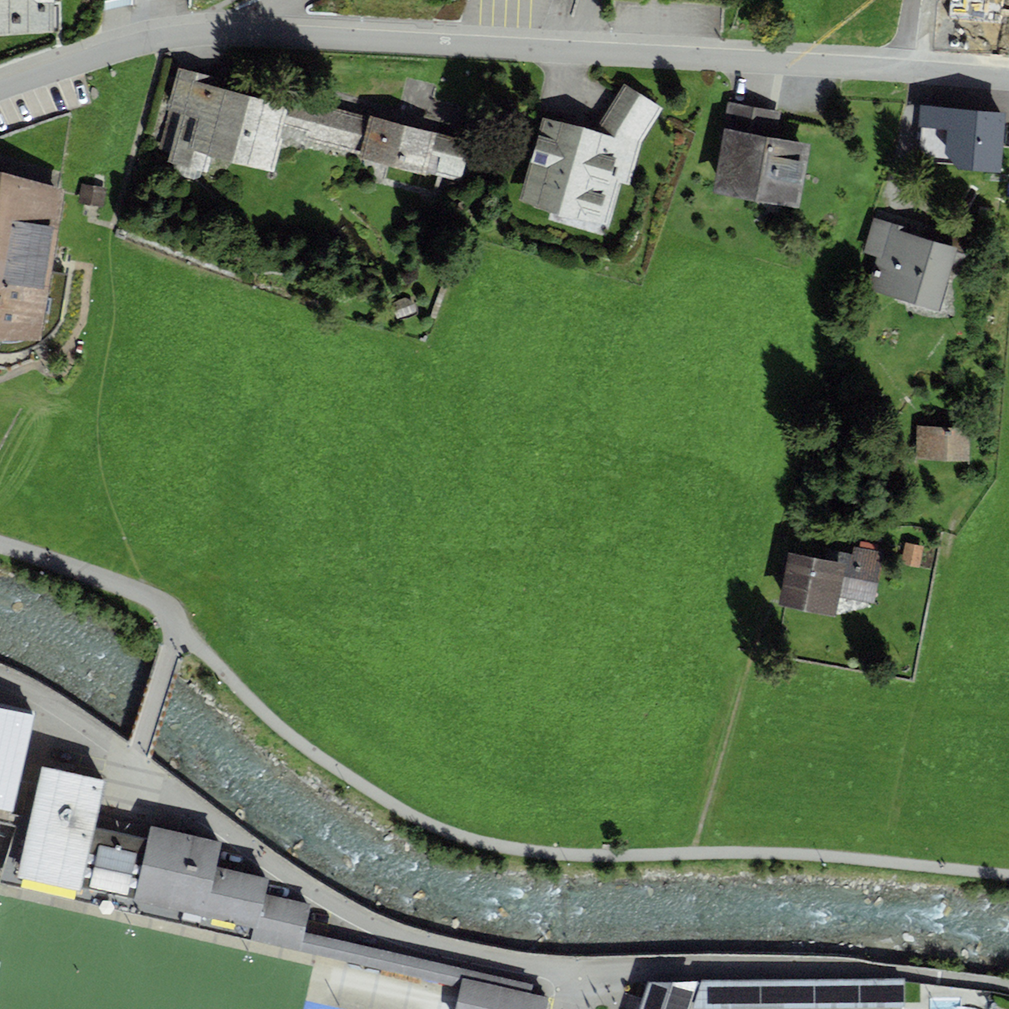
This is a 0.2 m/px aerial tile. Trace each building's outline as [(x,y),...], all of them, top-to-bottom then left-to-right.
[(53,32),(53,0),(0,0),(0,32),(53,32)] [(950,18),(1002,20),(1004,0),(951,0),(950,18)] [(169,112),(159,148),(171,151),(168,161),(207,172),(211,155),(274,172),(283,139),(280,138),(283,126),(289,104),(219,85),(221,78),(177,66),(165,111),(169,112)] [(597,131),(540,116),(517,202),(609,226),(621,183),(630,185),(641,142),(663,108),(625,83),(599,123),(597,131)] [(289,104),(283,126),(305,132),(303,140),(360,154),(370,117),(314,103),(313,107),(290,101),(289,104)] [(779,111),(728,103),(712,193),(800,208),(811,144),(775,138),(779,111)] [(1006,112),(920,105),(918,127),(947,129),(946,153),(958,170),(1001,173),(1006,112)] [(360,154),(358,158),(425,176),(426,172),(435,137),(437,133),(370,115),(370,117),(360,154)] [(435,137),(426,172),(461,181),(470,145),(435,137)] [(41,340),(63,190),(2,171),(0,171),(0,339),(41,340)] [(105,187),(81,184),(78,202),(103,206),(105,187)] [(900,224),(874,216),(863,253),(877,257),(868,287),(938,308),(952,262),(960,264),(967,239),(925,226),(922,236),(898,229),(900,224)] [(969,427),(917,425),(916,459),(968,461),(969,427)] [(923,546),(904,543),(901,564),(919,567),(923,546)] [(826,548),(824,559),(789,552),(779,604),(834,614),(838,595),(872,602),(881,554),(879,553),(880,549),(861,546),(860,549),(854,553),(826,548)] [(16,810),(33,715),(0,707),(0,808),(16,810)] [(105,780),(41,766),(23,850),(18,874),(81,888),(94,827),(105,780)] [(217,866),(222,841),(152,826),(149,839),(135,900),(205,916),(217,866)] [(81,888),(135,900),(149,839),(94,827),(81,888)] [(253,938),(256,927),(205,916),(135,900),(81,888),(18,874),(23,850),(9,847),(1,882),(253,938)] [(264,892),(268,878),(217,866),(205,916),(256,927),(264,892)] [(301,932),(309,902),(264,892),(256,927),(253,938),(298,949),(301,932)] [(532,993),(534,985),(301,932),(298,949),(460,986),(462,977),(532,993)] [(698,973),(648,972),(636,1008),(687,1008),(698,973)] [(694,1001),(905,1000),(903,973),(703,973),(694,1001)] [(546,996),(532,993),(462,977),(460,986),(454,1008),(543,1008),(546,996)]
